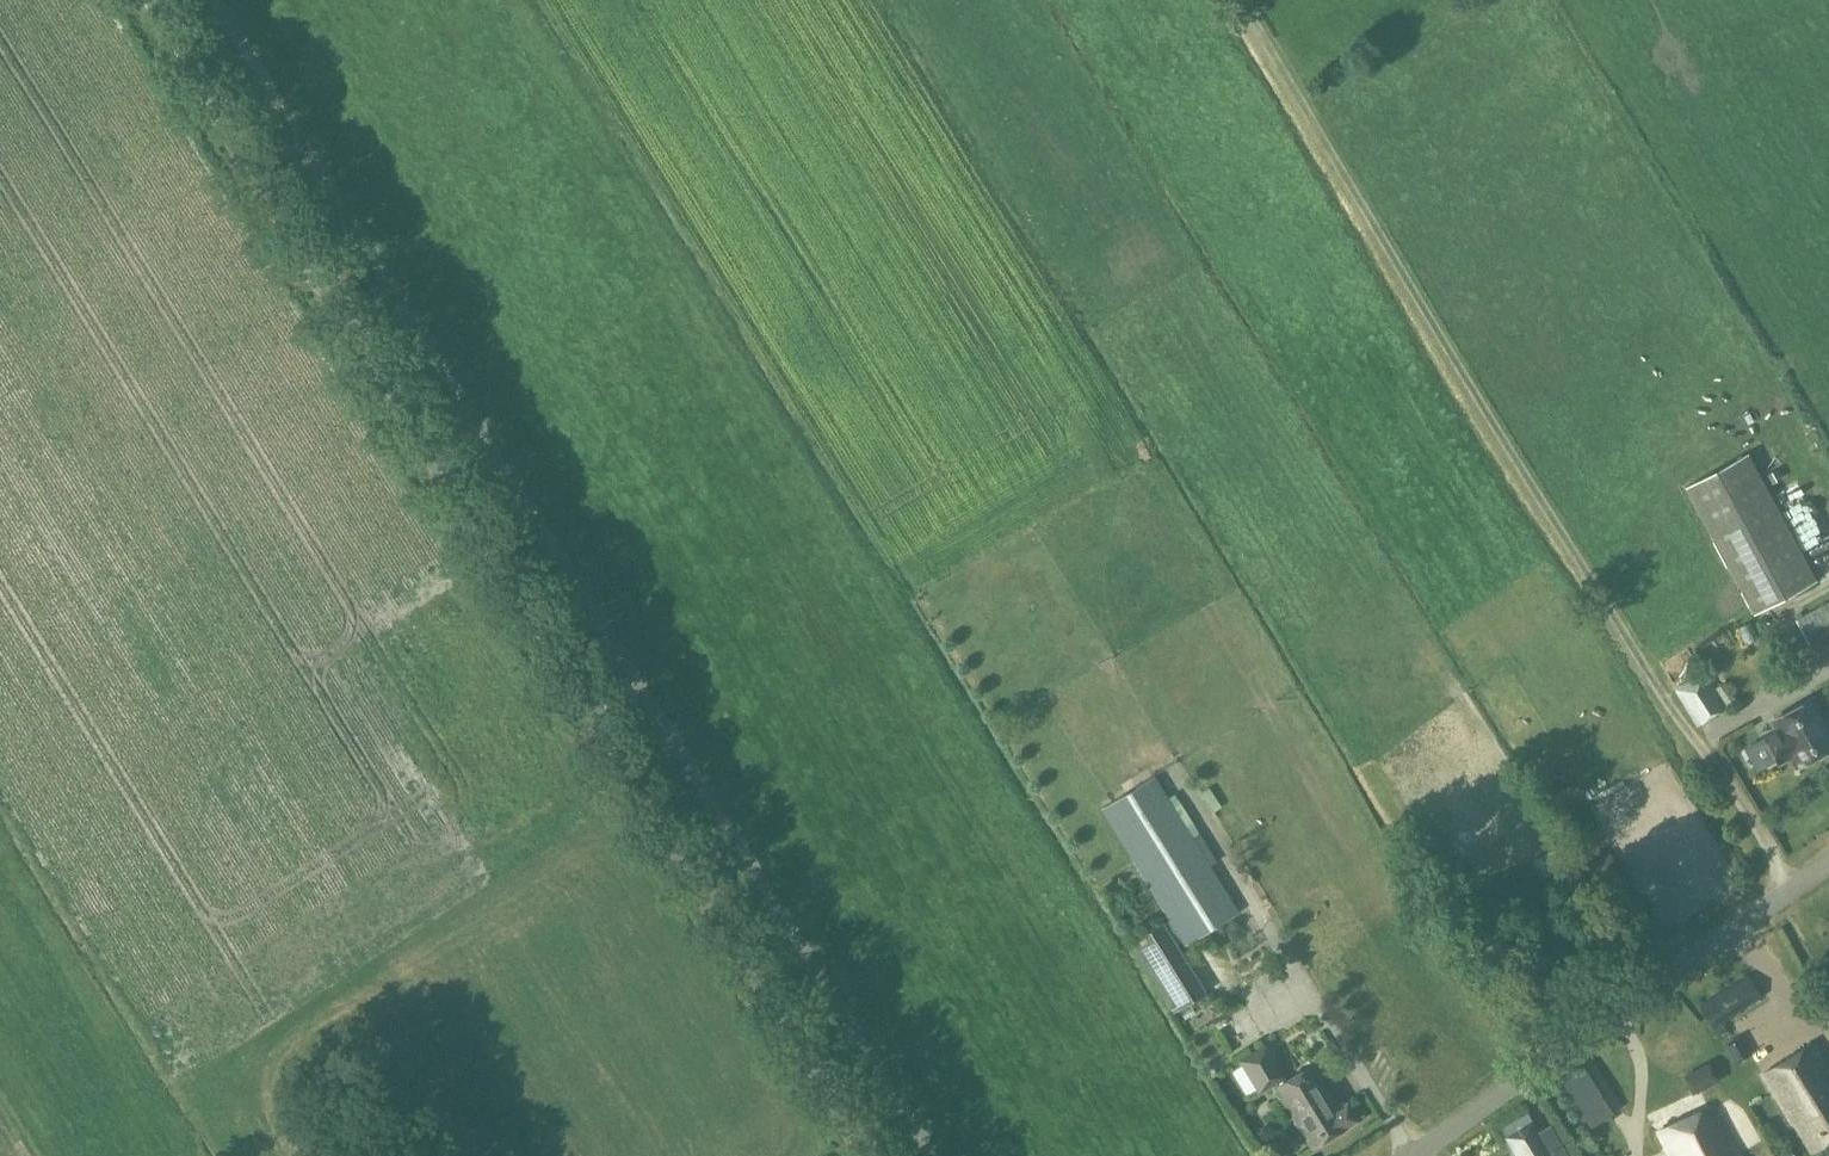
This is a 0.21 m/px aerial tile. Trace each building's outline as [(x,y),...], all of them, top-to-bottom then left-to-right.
[(1818,582),(1749,453),(1685,487),(1754,616),(1818,582)] [(1796,620),(1809,645),(1828,634),(1828,602),(1796,620)] [(1676,691),(1698,727),(1726,710),(1705,674),(1676,691)] [(1800,766),(1828,751),(1828,736),(1810,701),(1775,721),(1779,728),(1762,738),(1778,768),(1795,758),(1800,766)] [(1186,945),(1239,913),(1155,776),(1102,809),(1186,945)] [(1209,787),(1197,791),(1204,812),(1216,808),(1209,787)] [(1132,943),(1174,1013),(1206,993),(1163,924),(1132,943)] [(1728,1031),(1723,1022),(1749,1005),(1737,985),(1684,1018),(1697,1038),(1712,1028),(1718,1038),(1728,1031)] [(1828,1142),(1828,1069),(1813,1043),(1764,1073),(1812,1152),(1828,1142)] [(1239,1061),(1259,1094),(1286,1078),(1266,1045),(1239,1061)] [(1691,1055),(1682,1069),(1696,1078),(1705,1065),(1691,1055)] [(1592,1064),(1561,1082),(1592,1131),(1623,1111),(1592,1064)] [(1275,1088),(1279,1096),(1312,1149),(1358,1121),(1347,1103),(1339,1108),(1320,1078),(1317,1073),(1312,1065),(1275,1088)] [(1711,1106),(1659,1132),(1671,1155),(1741,1155),(1711,1106)] [(1533,1122),(1505,1139),(1516,1155),(1554,1155),(1533,1122)]
